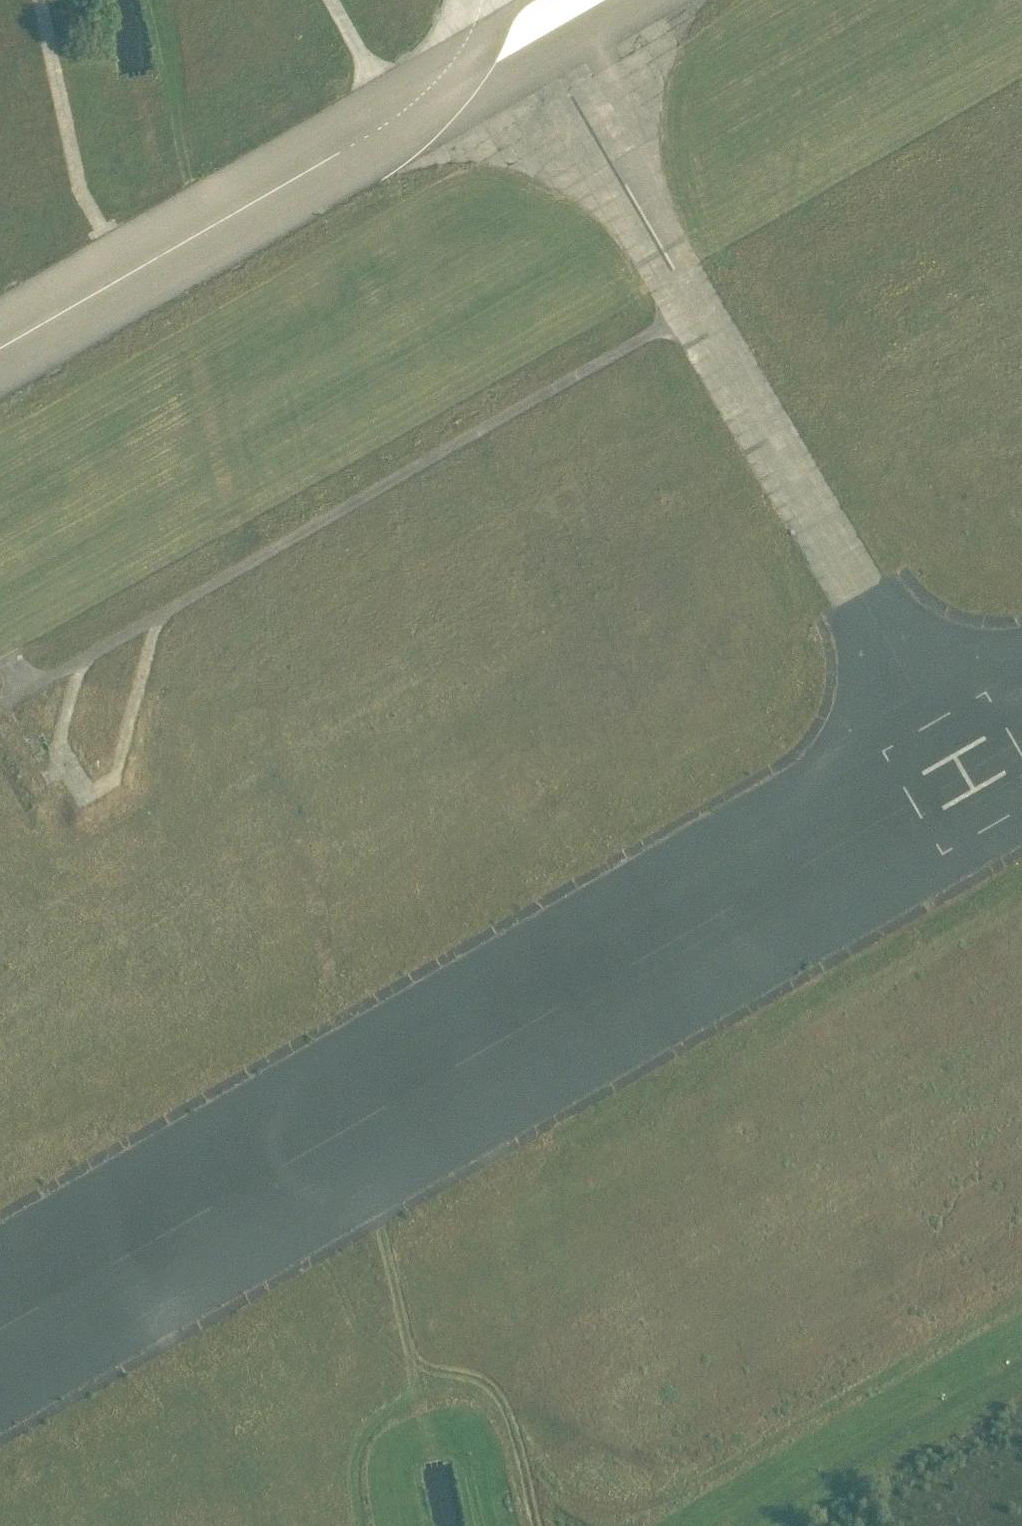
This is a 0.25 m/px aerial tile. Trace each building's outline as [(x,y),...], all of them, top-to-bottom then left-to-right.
[(103,18),(93,16),(90,16),(94,36),(98,35),(105,29),(103,18)]
